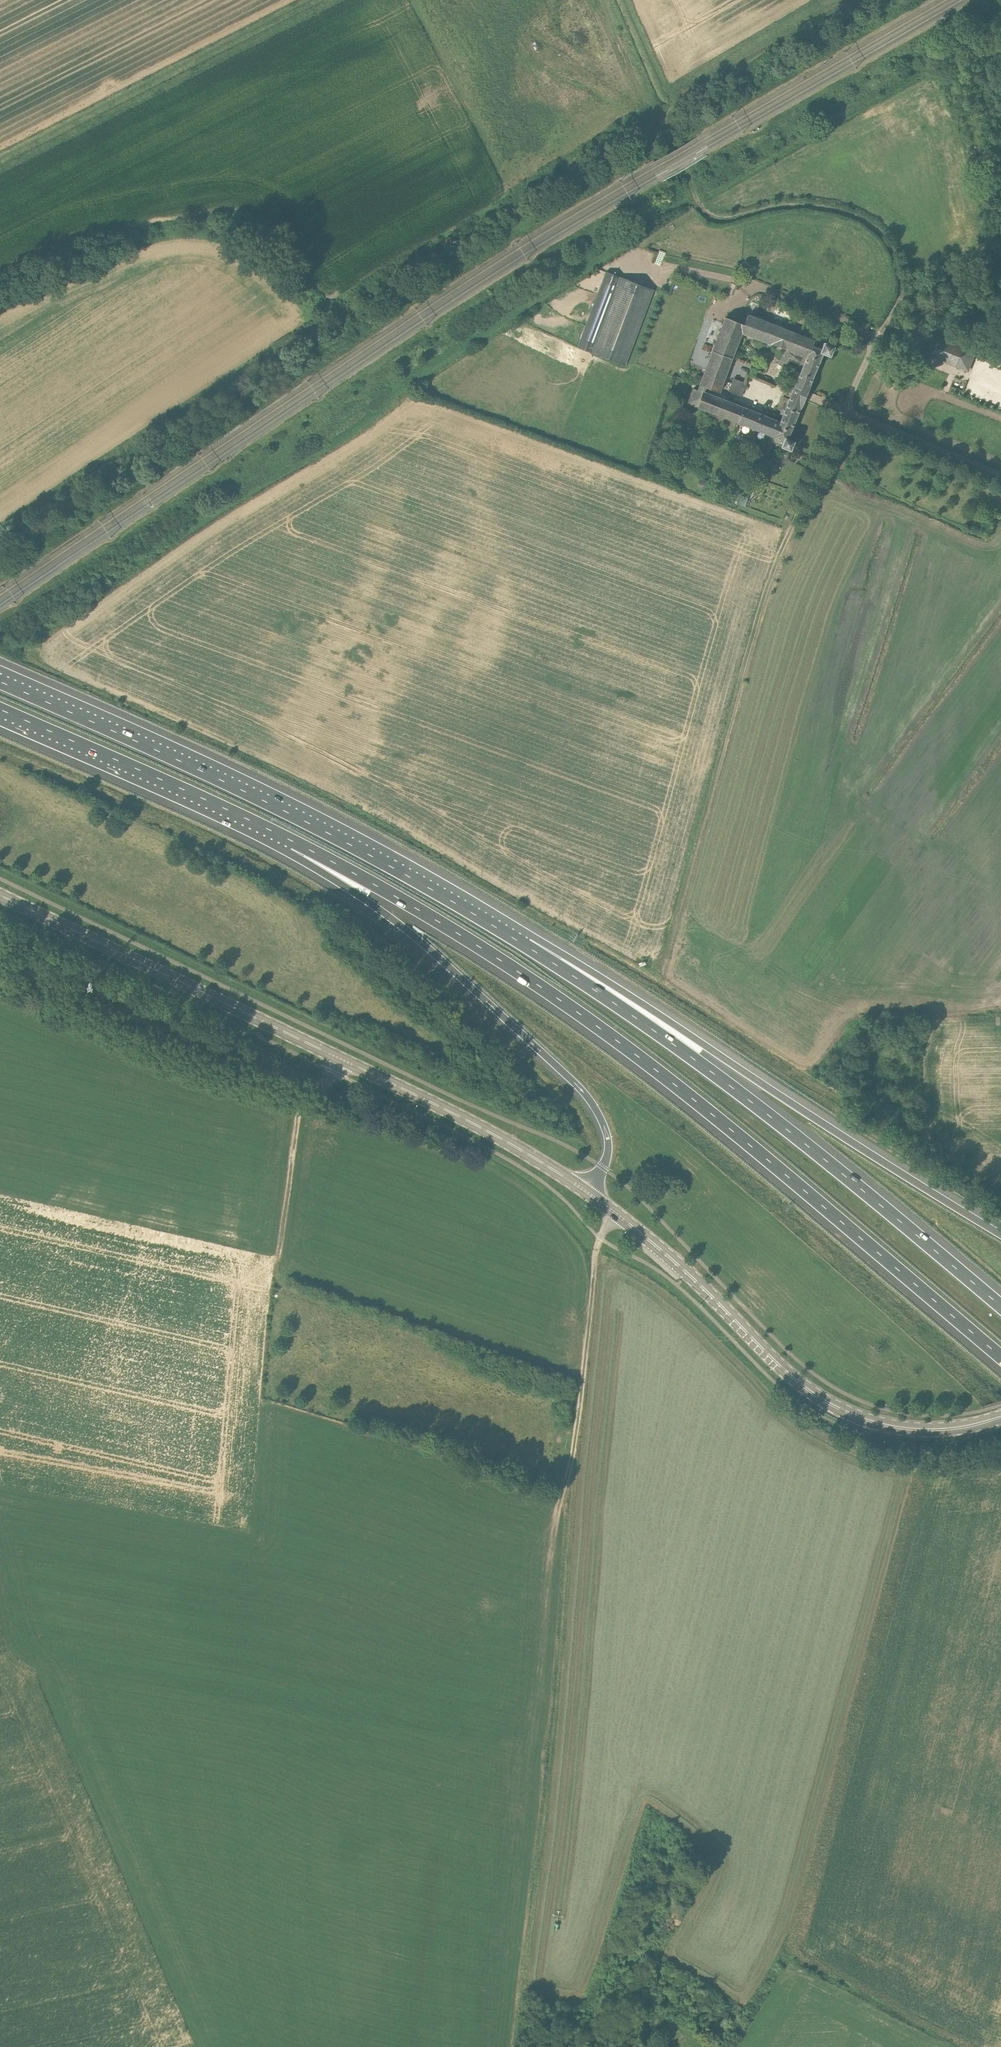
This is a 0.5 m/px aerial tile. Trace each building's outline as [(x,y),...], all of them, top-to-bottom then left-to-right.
[(623,128),(627,135),(635,130),(631,124),(623,128)] [(626,366),(654,290),(606,272),(578,348),(626,366)] [(745,323),(742,332),(786,349),(793,332),(749,315),(746,324),(745,323)] [(742,332),(745,323),(728,316),(700,385),(719,392),(742,332)] [(793,332),(786,349),(807,357),(794,387),(808,392),(811,384),(811,383),(823,354),(830,357),(834,346),(824,342),(821,349),(813,345),(815,341),(793,332)] [(969,372),(977,351),(935,335),(927,356),(969,372)] [(741,396),(746,383),(733,378),(732,382),(729,388),(728,391),(741,396)] [(804,400),(808,392),(794,387),(780,422),(772,419),(766,434),(784,441),(781,447),(791,451),(795,441),(788,438),(801,407),(801,408),(804,400)] [(737,422),(743,407),(702,391),(694,388),(688,402),(737,422)] [(758,430),(766,434),(772,419),(765,416),(743,407),(737,422),(758,430)] [(733,499),(738,501),(742,491),(737,489),(733,499)] [(745,507),(749,498),(741,495),(738,504),(745,507)]
